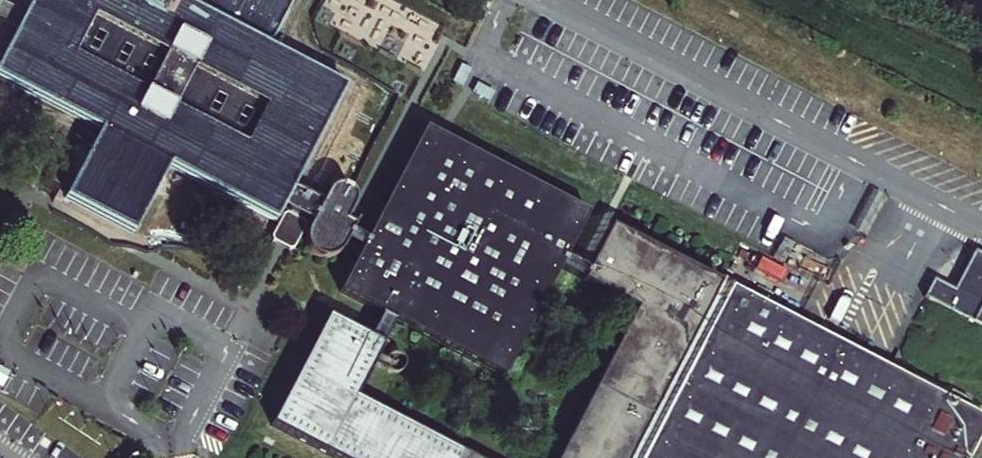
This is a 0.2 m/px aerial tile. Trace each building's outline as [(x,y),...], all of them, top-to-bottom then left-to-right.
[(981,427),(981,420),(731,288),(724,302),(714,297),(722,283),(611,224),(588,268),(566,257),(589,213),(425,126),(368,236),(353,227),(355,223),(346,218),(353,205),(355,200),(355,197),(353,191),(349,187),(347,185),(342,183),(333,185),(329,188),(322,200),(293,185),(345,85),(268,44),(291,0),(189,0),(188,2),(183,0),(0,0),(0,17),(18,26),(0,62),(0,75),(101,128),(66,196),(134,231),(169,163),(276,218),(282,205),(297,213),(311,220),(306,231),(305,238),(305,241),(307,245),(311,250),(313,253),(319,256),(323,257),(330,256),(336,254),(341,249),(347,239),(362,247),(340,288),(384,311),(372,334),(328,311),(270,423),(337,457),(482,457),(360,394),(377,363),(383,365),(385,369),(387,373),(391,375),(394,376),(399,376),(402,374),(405,371),(408,368),(409,363),(408,359),(406,354),(402,351),(397,350),(392,350),(388,352),(385,356),(382,354),(388,342),(386,341),(398,318),(504,373),(558,271),(580,283),(579,284),(632,312),(554,457),(965,457),(981,427)] [(422,71),(417,69),(442,20),(403,0),(321,0),(313,15),(376,48),(316,164),(362,188),(422,71)] [(953,243),(927,300),(981,326),(981,256),(953,243)]
